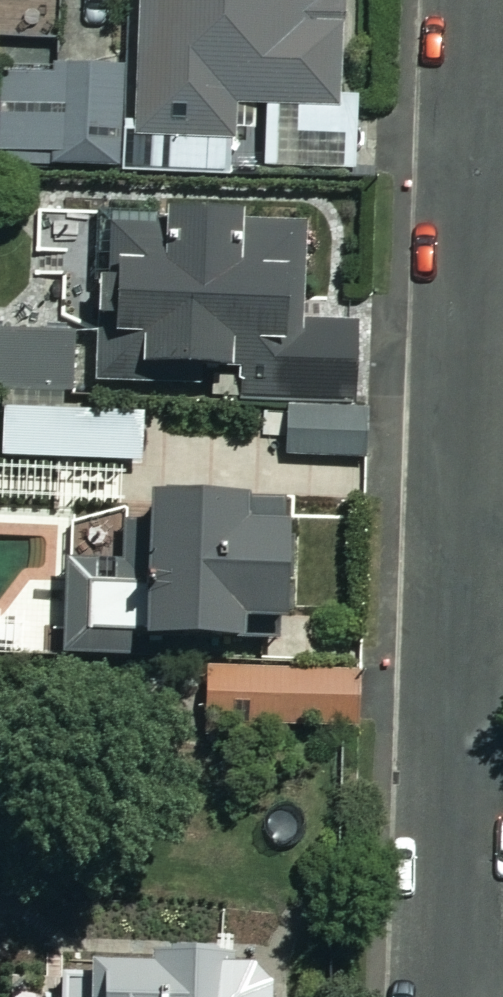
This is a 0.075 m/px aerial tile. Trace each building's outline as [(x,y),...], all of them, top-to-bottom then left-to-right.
[(135,182),(272,181),(272,175),(360,174),(360,104),(333,104),(332,0),(134,0),(135,182)] [(51,74),(51,65),(3,66),(5,173),(120,171),(118,73),(51,74)] [(210,375),(211,408),(286,407),(287,457),(355,456),(353,325),(306,326),(304,223),(89,227),(91,328),(86,328),(88,395),(141,394),(141,376),(210,375)] [(0,339),(0,399),(70,398),(70,339),(0,339)] [(143,415),(2,415),(2,464),(143,463),(143,415)] [(279,499),(138,502),(140,569),(60,571),(62,661),(125,659),(125,651),(237,649),(236,631),(282,630),(279,499)] [(46,617),(0,617),(0,662),(45,663),(46,617)] [(304,673),(304,667),(204,667),(204,723),(304,723),(304,673)] [(304,673),(304,723),(384,722),(384,673),(304,673)] [(161,938),(161,967),(80,967),(80,976),(55,976),(55,996),(276,996),(276,970),(229,970),(229,938),(161,938)]
